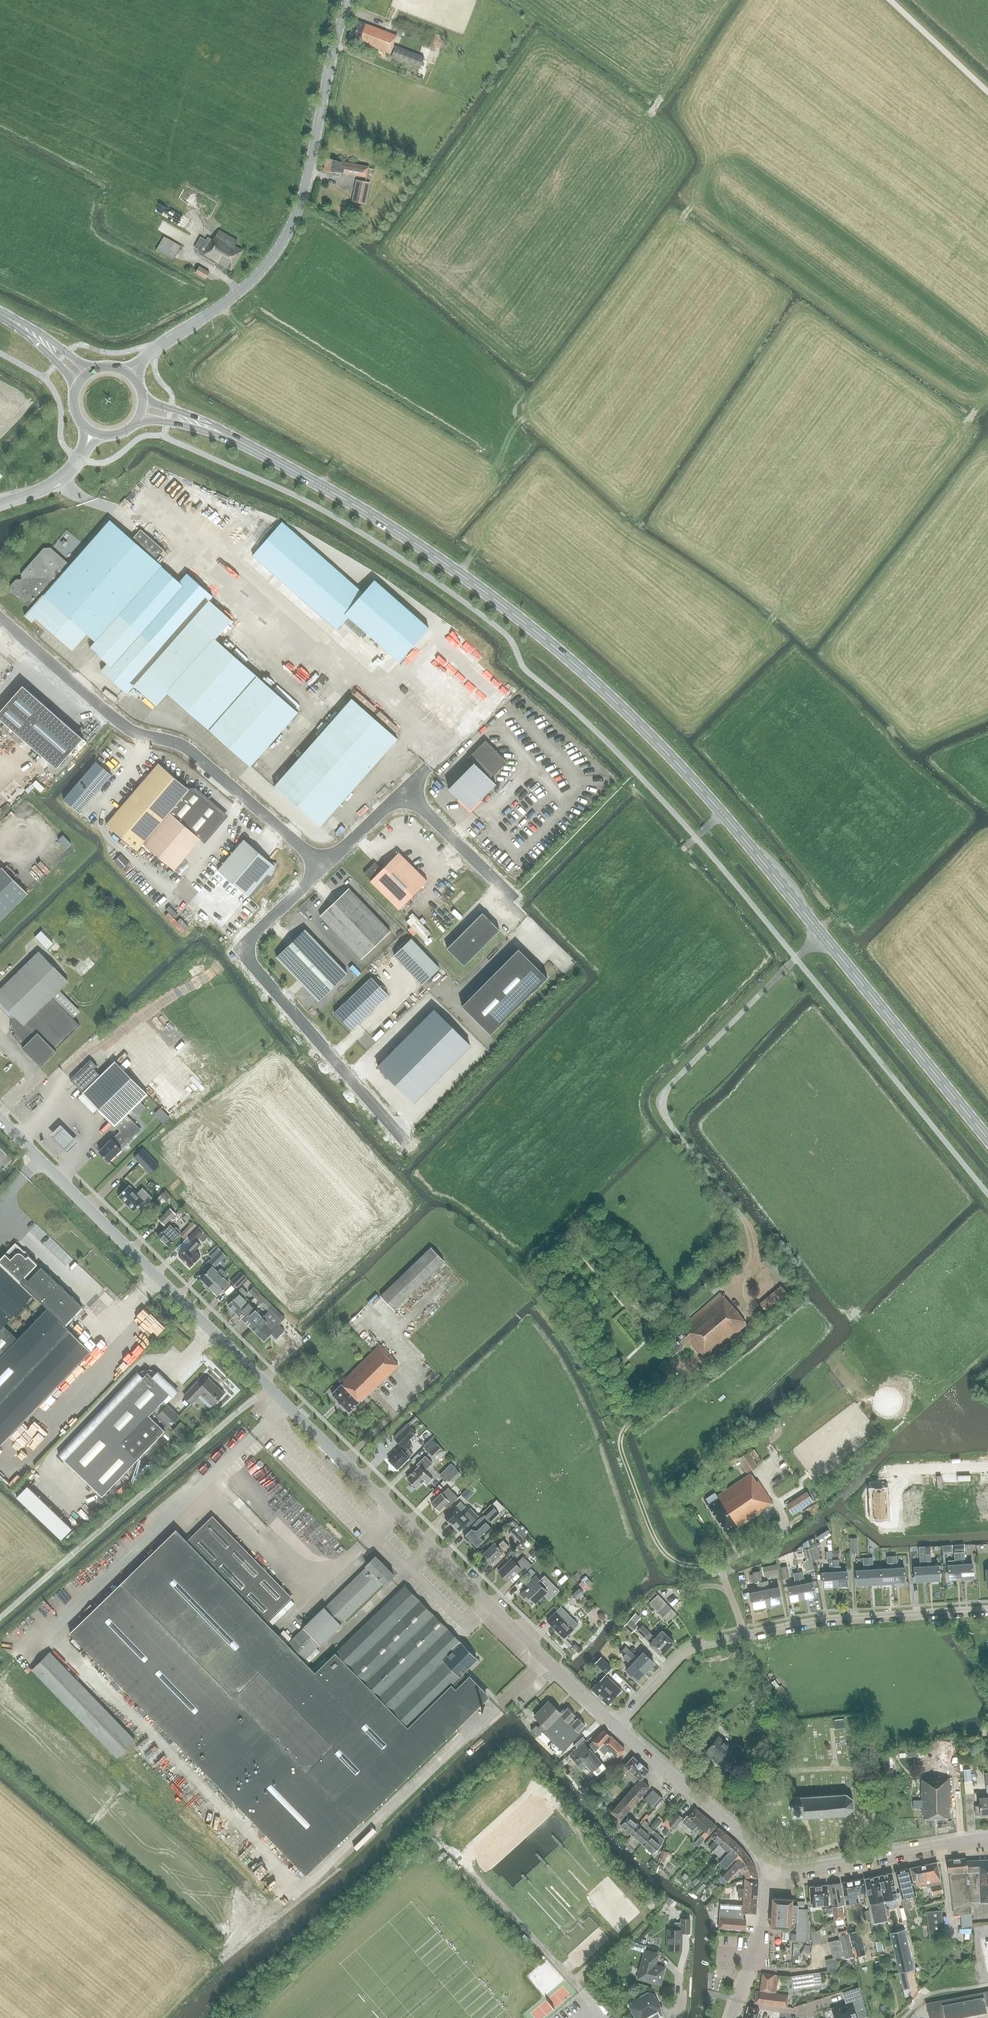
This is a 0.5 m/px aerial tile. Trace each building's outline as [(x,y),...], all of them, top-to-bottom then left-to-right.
[(349,37),(390,53),(392,49),(393,45),(394,45),(393,45),(396,36),(355,20),(349,37)] [(425,56),(396,46),(389,63),(418,74),(425,56)] [(339,172),(366,177),(368,167),(357,164),(357,165),(337,161),(326,159),(324,171),(335,173),(335,170),(340,171),(339,172)] [(357,181),(353,201),(365,203),(369,183),(357,181)] [(231,270),(243,250),(235,246),(238,241),(219,230),(213,240),(208,237),(206,240),(200,237),(194,247),(198,249),(198,251),(199,252),(198,253),(217,264),(216,267),(222,271),(225,266),(231,270)] [(173,259),(181,246),(164,237),(156,250),(173,259)] [(206,278),(209,272),(199,266),(195,272),(206,278)] [(131,539),(109,520),(70,565),(50,548),(44,548),(21,573),(22,579),(16,580),(11,585),(11,592),(30,608),(24,615),(32,622),(36,618),(72,650),(87,634),(93,638),(92,639),(95,642),(90,648),(107,663),(101,670),(127,693),(134,685),(156,705),(167,693),(250,766),(298,712),(215,639),(232,620),(209,600),(212,596),(187,573),(180,582),(155,560),(164,550),(140,529),(131,539)] [(285,525),(256,558),(340,632),(351,619),(402,664),(431,630),(377,583),(366,595),(285,525)] [(23,685),(0,711),(0,717),(57,768),(83,738),(23,685)] [(397,738),(352,698),(274,786),(320,826),(397,738)] [(507,761),(485,740),(468,757),(474,763),(448,788),(470,810),(496,784),(490,778),(507,761)] [(96,761),(63,799),(79,812),(111,774),(96,761)] [(190,790),(189,789),(158,763),(106,824),(137,850),(143,843),(174,870),(200,839),(203,842),(226,816),(195,790),(190,790)] [(274,865),(244,839),(218,870),(248,896),(274,865)] [(427,881),(398,852),(381,869),(374,862),(364,873),(371,880),(370,881),(399,909),(427,881)] [(127,861),(119,853),(112,859),(120,868),(127,861)] [(28,893),(3,867),(0,870),(0,920),(28,893)] [(349,888),(320,916),(361,959),(390,931),(349,888)] [(499,929),(482,912),(482,913),(447,948),(464,965),(499,929)] [(414,915),(406,924),(431,946),(434,943),(430,939),(435,934),(414,915)] [(175,926),(184,935),(190,929),(181,920),(175,926)] [(347,973),(305,929),(276,957),(318,1001),(347,973)] [(35,936),(46,947),(52,941),(41,930),(35,936)] [(394,955),(422,984),(439,967),(411,938),(394,955)] [(462,1005),(490,1034),(547,977),(518,948),(462,1005)] [(59,990),(68,981),(39,952),(0,990),(0,1000),(16,1016),(12,1020),(12,1028),(16,1031),(12,1035),(23,1046),(21,1047),(40,1066),(56,1051),(54,1049),(79,1025),(73,1018),(80,1011),(59,990)] [(572,954),(566,959),(572,966),(578,962),(572,954)] [(96,964),(91,959),(85,965),(84,963),(77,969),(84,976),(96,964)] [(370,976),(333,1011),(353,1030),(389,996),(370,976)] [(437,1007),(381,1065),(417,1100),(473,1042),(437,1007)] [(120,1131),(129,1140),(140,1129),(126,1115),(131,1110),(137,1115),(146,1107),(140,1101),(147,1094),(115,1061),(100,1075),(94,1069),(97,1066),(90,1059),(70,1079),(83,1092),(82,1093),(120,1131)] [(179,1090),(162,1073),(155,1081),(162,1088),(166,1084),(176,1093),(179,1090)] [(161,1093),(152,1084),(145,1090),(154,1099),(161,1093)] [(70,1155),(79,1145),(62,1129),(53,1140),(70,1155)] [(121,1148),(129,1140),(120,1131),(112,1139),(111,1139),(99,1151),(109,1161),(121,1149),(121,1148)] [(145,1149),(136,1158),(153,1177),(163,1168),(145,1149)] [(141,1165),(132,1173),(144,1184),(152,1176),(141,1165)] [(128,1185),(118,1195),(133,1211),(144,1200),(128,1185)] [(170,1195),(165,1190),(160,1195),(165,1200),(170,1195)] [(166,1226),(158,1235),(169,1246),(180,1234),(168,1222),(176,1214),(170,1208),(159,1219),(166,1226)] [(191,1231),(197,1225),(196,1223),(195,1224),(193,1221),(180,1234),(184,1238),(191,1231)] [(202,1233),(197,1228),(188,1237),(193,1242),(190,1246),(189,1245),(179,1256),(190,1267),(200,1256),(194,1250),(200,1244),(195,1240),(202,1233)] [(199,1237),(203,1241),(208,1236),(204,1232),(199,1237)] [(0,1264),(0,1445),(91,1351),(64,1325),(82,1307),(41,1267),(23,1286),(13,1276),(13,1275),(20,1282),(37,1264),(15,1243),(0,1259),(0,1262),(11,1273),(10,1274),(0,1264)] [(220,1250),(216,1245),(208,1253),(212,1258),(220,1250)] [(444,1261),(431,1247),(380,1296),(394,1310),(444,1261)] [(215,1266),(226,1255),(220,1250),(210,1261),(215,1266)] [(201,1278),(209,1286),(224,1271),(221,1268),(217,1271),(212,1266),(201,1278)] [(224,1271),(209,1286),(218,1295),(229,1283),(224,1278),(228,1275),(224,1271)] [(238,1286),(246,1277),(241,1272),(233,1281),(238,1286)] [(710,1291),(718,1284),(714,1280),(706,1287),(710,1291)] [(792,1291),(786,1283),(778,1290),(778,1291),(774,1295),(773,1294),(764,1302),(771,1309),(792,1291)] [(228,1305),(236,1312),(247,1301),(249,1300),(245,1296),(248,1293),(242,1287),(234,1295),(235,1297),(228,1305)] [(255,1297),(259,1293),(253,1287),(249,1291),(255,1297)] [(672,1355),(688,1341),(697,1352),(699,1350),(706,1358),(747,1324),(720,1292),(679,1328),(680,1329),(673,1334),(664,1325),(658,1331),(667,1340),(663,1344),(672,1355)] [(261,1303),(265,1299),(259,1293),(255,1297),(261,1303)] [(267,1309),(271,1305),(265,1299),(261,1303),(267,1309)] [(255,1309),(247,1301),(236,1312),(243,1320),(255,1309)] [(370,1308),(366,1304),(357,1313),(361,1318),(370,1308)] [(285,1318),(271,1305),(267,1309),(280,1322),(285,1318)] [(243,1320),(251,1328),(262,1317),(255,1309),(243,1320)] [(262,1317),(251,1328),(263,1341),(271,1333),(276,1339),(284,1330),(278,1324),(275,1326),(264,1315),(262,1317)] [(343,1381),(343,1382),(361,1400),(362,1401),(398,1365),(393,1360),(394,1359),(380,1345),(343,1381)] [(143,1377),(137,1371),(93,1417),(59,1453),(102,1496),(137,1460),(165,1430),(164,1429),(168,1425),(169,1426),(179,1416),(167,1405),(165,1403),(178,1391),(158,1372),(157,1372),(156,1372),(153,1377),(148,1372),(143,1377)] [(224,1393),(208,1378),(201,1385),(197,1382),(184,1396),(191,1403),(200,1393),(212,1405),(224,1393)] [(349,1412),(361,1400),(343,1382),(331,1394),(338,1401),(342,1405),(349,1412)] [(189,1430),(180,1422),(173,1429),(181,1437),(189,1430)] [(413,1453),(408,1449),(412,1445),(407,1440),(416,1432),(409,1425),(395,1439),(402,1446),(400,1448),(388,1459),(398,1468),(413,1453)] [(440,1447),(433,1440),(425,1448),(432,1456),(440,1447)] [(748,1451),(738,1458),(747,1472),(757,1465),(748,1451)] [(432,1463),(425,1456),(416,1464),(419,1466),(407,1478),(412,1483),(411,1484),(415,1487),(417,1488),(423,1482),(426,1485),(432,1479),(424,1471),(432,1463)] [(451,1463),(445,1469),(450,1473),(456,1468),(451,1463)] [(452,1482),(461,1474),(456,1469),(448,1477),(452,1482)] [(713,1493),(704,1499),(726,1533),(735,1528),(735,1529),(773,1504),(757,1480),(756,1481),(751,1473),(715,1497),(713,1493)] [(28,1485),(17,1497),(61,1539),(72,1528),(28,1485)] [(972,1486),(973,1498),(973,1501),(967,1501),(967,1514),(973,1514),(979,1514),(978,1509),(985,1509),(984,1486),(972,1486)] [(447,1508),(458,1497),(448,1487),(442,1493),(441,1493),(431,1503),(439,1511),(445,1505),(447,1508)] [(469,1487),(461,1495),(467,1500),(474,1493),(469,1487)] [(925,1520),(924,1501),(918,1501),(918,1488),(905,1489),(906,1516),(914,1515),(914,1520),(925,1520)] [(872,1491),(873,1517),(881,1517),(881,1522),(892,1521),(891,1502),(885,1503),(885,1490),(872,1491)] [(787,1506),(793,1515),(813,1501),(808,1493),(787,1506)] [(478,1516),(470,1508),(464,1514),(460,1511),(465,1506),(460,1502),(445,1517),(451,1523),(451,1522),(459,1530),(466,1524),(468,1526),(478,1516)] [(473,1527),(464,1536),(475,1547),(484,1538),(487,1541),(495,1533),(491,1529),(492,1528),(487,1523),(491,1520),(498,1513),(490,1505),(483,1512),(485,1513),(472,1526),(473,1527)] [(291,1597),(212,1516),(188,1541),(176,1529),(70,1632),(306,1875),(487,1697),(468,1678),(467,1678),(462,1673),(477,1659),(461,1642),(461,1643),(447,1629),(448,1629),(433,1614),(404,1585),(336,1652),(336,1653),(315,1673),(302,1660),(319,1644),(320,1644),(341,1624),(340,1623),(383,1582),(384,1584),(394,1575),(375,1556),(366,1565),(367,1566),(325,1608),(324,1607),(303,1627),(304,1628),(287,1645),(265,1622),(291,1597)] [(520,1542),(529,1533),(521,1525),(520,1527),(513,1520),(510,1523),(514,1528),(510,1532),(520,1542)] [(830,1533),(827,1530),(816,1537),(819,1541),(830,1533)] [(850,1553),(857,1553),(856,1538),(849,1538),(850,1553)] [(494,1543),(482,1555),(491,1564),(503,1552),(503,1551),(509,1546),(503,1540),(497,1545),(494,1543)] [(810,1544),(810,1548),(813,1560),(820,1559),(818,1549),(821,1549),(820,1542),(810,1544)] [(538,1548),(530,1555),(527,1559),(533,1564),(536,1561),(543,1554),(538,1548)] [(814,1569),(813,1560),(810,1548),(804,1549),(806,1561),(804,1562),(806,1571),(814,1569)] [(949,1579),(961,1579),(959,1552),(955,1552),(955,1564),(948,1564),(949,1579)] [(959,1552),(961,1579),(973,1578),(972,1563),(965,1563),(964,1552),(959,1552)] [(891,1556),(893,1583),(905,1582),(904,1567),(897,1568),(896,1555),(891,1556)] [(516,1564),(511,1558),(498,1571),(508,1581),(520,1570),(524,1573),(532,1565),(523,1556),(516,1564)] [(880,1569),(881,1583),(893,1583),(891,1556),(887,1556),(887,1568),(880,1569)] [(857,1585),(870,1584),(868,1557),(863,1557),(863,1570),(856,1570),(857,1585)] [(868,1557),(870,1584),(881,1583),(880,1569),(874,1569),(873,1557),(868,1557)] [(823,1587),(835,1586),(834,1559),(832,1559),(828,1559),(829,1572),(822,1572),(823,1587)] [(834,1559),(835,1586),(847,1585),(846,1571),(839,1571),(838,1559),(834,1559)] [(787,1566),(786,1560),(780,1561),(781,1567),(783,1579),(790,1578),(787,1566)] [(765,1577),(779,1574),(776,1564),(763,1567),(765,1577)] [(926,1566),(927,1581),(939,1580),(938,1565),(926,1566)] [(915,1581),(927,1581),(926,1566),(914,1566),(915,1581)] [(563,1571),(562,1572),(558,1568),(550,1575),(555,1579),(552,1582),(558,1589),(570,1578),(563,1571)] [(750,1593),(753,1608),(767,1605),(765,1594),(762,1582),(763,1581),(760,1570),(752,1572),(754,1583),(757,1583),(758,1588),(759,1588),(759,1591),(750,1593)] [(799,1579),(798,1572),(793,1573),(795,1585),(788,1586),(791,1601),(803,1598),(800,1584),(799,1579)] [(535,1603),(547,1591),(545,1588),(547,1586),(536,1576),(526,1585),(528,1587),(521,1594),(527,1600),(530,1598),(535,1603)] [(593,1583),(585,1576),(581,1579),(582,1581),(577,1586),(579,1588),(581,1590),(584,1592),(589,1587),(593,1583)] [(768,1581),(763,1581),(762,1582),(765,1594),(767,1605),(781,1603),(778,1587),(769,1589),(768,1587),(769,1586),(768,1581)] [(800,1584),(803,1598),(815,1596),(812,1582),(800,1584)] [(579,1588),(573,1594),(577,1599),(584,1592),(581,1590),(579,1588)] [(654,1607),(662,1599),(658,1595),(649,1603),(654,1607)] [(667,1604),(662,1599),(654,1607),(658,1612),(667,1604)] [(671,1608),(667,1604),(658,1612),(662,1616),(671,1608)] [(561,1606),(546,1620),(564,1638),(578,1624),(561,1606)] [(675,1613),(671,1608),(662,1616),(667,1621),(675,1613)] [(632,1632),(638,1626),(630,1619),(624,1625),(632,1632)] [(674,1641),(662,1630),(655,1638),(649,1632),(642,1625),(637,1630),(644,1637),(645,1637),(650,1643),(661,1654),(674,1641)] [(635,1661),(646,1671),(654,1662),(643,1652),(638,1657),(626,1646),(622,1649),(626,1653),(631,1658),(635,1661)] [(178,1743),(170,1735),(160,1745),(153,1752),(52,1649),(0,1700),(218,1924),(271,1873),(270,1873),(288,1856),(279,1847),(262,1863),(161,1760),(168,1753),(178,1743)] [(629,1660),(631,1658),(626,1653),(621,1657),(627,1662),(629,1660)] [(612,1667),(601,1657),(595,1663),(606,1674),(612,1667)] [(641,1676),(646,1671),(635,1661),(626,1670),(637,1680),(641,1676)] [(608,1704),(622,1690),(605,1675),(592,1689),(608,1704)] [(771,1682),(775,1689),(779,1686),(775,1679),(771,1682)] [(563,1709),(560,1712),(537,1736),(557,1755),(554,1757),(559,1763),(567,1756),(592,1735),(586,1730),(591,1724),(573,1707),(575,1704),(569,1699),(561,1707),(563,1709)] [(537,1736),(560,1712),(549,1701),(535,1716),(541,1723),(538,1726),(536,1725),(531,1730),(537,1736)] [(715,1729),(710,1724),(702,1734),(707,1739),(708,1738),(713,1742),(706,1751),(713,1756),(714,1755),(719,1758),(718,1759),(725,1765),(736,1751),(718,1737),(717,1738),(711,1734),(715,1729)] [(624,1749),(610,1735),(610,1736),(604,1729),(593,1741),(594,1742),(592,1745),(597,1750),(604,1743),(617,1756),(624,1749)] [(592,1771),(601,1763),(585,1744),(570,1756),(581,1770),(587,1765),(592,1771)] [(618,1822),(625,1814),(649,1787),(641,1779),(649,1770),(642,1765),(643,1764),(640,1761),(639,1762),(633,1756),(621,1770),(636,1783),(612,1811),(608,1815),(617,1823),(618,1822)] [(964,1781),(972,1781),(971,1768),(963,1769),(964,1781)] [(987,1814),(987,1769),(985,1769),(986,1785),(987,1797),(979,1798),(980,1805),(975,1806),(976,1814),(981,1814),(981,1815),(987,1814)] [(923,1818),(948,1817),(948,1805),(950,1805),(950,1777),(928,1777),(928,1778),(920,1779),(921,1799),(923,1799),(913,1800),(913,1808),(923,1808),(923,1818)] [(598,1783),(594,1778),(585,1784),(586,1785),(583,1787),(586,1791),(590,1789),(598,1783)] [(663,1798),(658,1794),(650,1803),(655,1808),(663,1798)] [(846,1794),(845,1794),(793,1797),(794,1803),(791,1803),(791,1813),(800,1812),(800,1817),(802,1817),(846,1814),(853,1808),(854,1807),(853,1799),(852,1798),(846,1794)] [(716,1825),(706,1816),(695,1808),(688,1816),(687,1815),(682,1821),(693,1831),(698,1826),(705,1831),(701,1835),(705,1838),(708,1834),(709,1834),(716,1825)] [(670,1826),(674,1829),(683,1817),(677,1812),(671,1820),(670,1821),(670,1826)] [(621,1825),(631,1834),(640,1825),(639,1825),(629,1816),(625,1814),(618,1822),(621,1825)] [(661,1821),(657,1818),(651,1825),(655,1828),(661,1821)] [(663,1823),(666,1827),(662,1832),(666,1836),(668,1829),(670,1826),(670,1821),(667,1818),(663,1823)] [(640,1825),(631,1834),(642,1844),(654,1830),(647,1825),(649,1823),(647,1821),(645,1823),(643,1821),(639,1825),(640,1825)] [(709,1847),(714,1851),(728,1835),(718,1827),(711,1836),(715,1840),(709,1847)] [(654,1830),(642,1844),(653,1853),(661,1844),(664,1840),(662,1839),(663,1838),(654,1830)] [(728,1835),(714,1851),(718,1855),(715,1858),(719,1861),(723,1856),(737,1843),(736,1842),(728,1835)] [(726,1867),(727,1867),(730,1863),(736,1859),(745,1851),(744,1850),(737,1843),(723,1856),(719,1861),(720,1861),(721,1859),(728,1865),(726,1867)] [(730,1863),(727,1867),(720,1875),(729,1881),(737,1871),(741,1869),(751,1861),(751,1860),(745,1851),(736,1859),(730,1863)] [(444,1861),(453,1871),(459,1866),(450,1856),(444,1861)] [(966,1857),(947,1860),(948,1872),(949,1872),(954,1915),(960,1914),(962,1927),(973,1926),(971,1913),(972,1913),(971,1901),(980,1901),(987,1901),(987,1859),(978,1860),(978,1861),(967,1862),(966,1857)] [(657,1863),(652,1859),(648,1864),(652,1868),(657,1863)] [(755,1868),(751,1861),(741,1869),(746,1878),(758,1878),(755,1868)] [(938,1873),(937,1862),(910,1868),(913,1881),(915,1880),(916,1886),(919,1885),(921,1887),(926,1886),(926,1888),(930,1887),(932,1894),(942,1892),(940,1884),(941,1884),(940,1880),(939,1873),(938,1873)] [(915,1895),(909,1868),(895,1871),(900,1891),(899,1891),(901,1898),(902,1906),(903,1906),(906,1916),(911,1915),(908,1908),(910,1908),(907,1897),(915,1895)] [(878,1876),(884,1903),(887,1903),(890,1903),(894,1902),(898,1900),(892,1872),(878,1876)] [(887,1920),(884,1903),(878,1876),(865,1878),(875,1923),(887,1920)] [(700,1881),(696,1877),(692,1882),(695,1885),(700,1881)] [(757,1899),(758,1879),(745,1878),(744,1889),(739,1888),(738,1890),(737,1894),(739,1896),(744,1896),(743,1905),(720,1903),(719,1927),(745,1929),(746,1918),(743,1918),(743,1912),(756,1913),(757,1899)] [(863,1879),(849,1881),(842,1882),(846,1903),(858,1902),(857,1893),(866,1892),(863,1879)] [(706,1885),(701,1881),(694,1888),(699,1893),(706,1885)] [(844,1904),(840,1882),(828,1884),(835,1920),(844,1918),(842,1905),(844,1904)] [(828,1905),(827,1884),(809,1886),(811,1901),(808,1901),(808,1907),(828,1905)] [(796,1921),(798,1908),(798,1905),(792,1904),(793,1899),(772,1898),(771,1927),(791,1928),(791,1921),(796,1921)] [(807,1908),(798,1908),(796,1921),(796,1931),(790,1931),(789,1941),(810,1941),(810,1920),(809,1920),(809,1914),(807,1914),(807,1908)] [(944,1938),(941,1910),(926,1911),(929,1940),(944,1938)] [(690,1918),(681,1918),(681,1922),(675,1922),(675,1929),(667,1929),(667,1949),(682,1949),(682,1932),(689,1932),(690,1918)] [(914,1968),(905,1929),(890,1932),(903,1989),(910,1988),(906,1970),(914,1968)] [(813,1944),(821,1943),(820,1930),(811,1931),(813,1944)] [(848,1932),(855,1956),(865,1954),(859,1930),(848,1932)] [(869,1943),(870,1948),(876,1947),(875,1942),(874,1932),(867,1933),(869,1943)] [(853,1956),(847,1933),(839,1935),(845,1958),(853,1956)] [(828,1942),(830,1947),(840,1944),(839,1939),(828,1942)] [(830,1947),(831,1952),(842,1950),(840,1944),(830,1947)] [(831,1952),(833,1958),(836,1957),(835,1957),(843,1955),(842,1950),(831,1952)] [(655,1965),(658,1954),(645,1951),(638,1978),(660,1984),(664,1968),(655,1965)] [(774,1992),(776,1992),(778,1975),(762,1973),(760,1991),(756,1991),(755,2002),(787,2007),(788,1994),(774,1993),(774,1992)] [(835,2017),(861,2017),(867,2016),(857,1987),(845,1991),(849,2005),(832,2010),(835,2017)] [(926,2003),(929,2017),(935,2017),(945,2016),(945,2017),(954,2017),(986,2012),(985,2006),(987,2005),(987,1991),(926,2003)] [(660,2006),(653,1993),(648,1992),(640,1996),(639,1997),(630,2002),(629,2006),(635,2017),(658,2017),(661,2016),(658,2011),(659,2011),(658,2010),(656,2011),(654,2008),(659,2005),(660,2006)] [(881,2005),(883,2012),(889,2010),(887,2003),(881,2005)] [(748,2006),(745,2017),(757,2017),(759,2009),(748,2006)]
